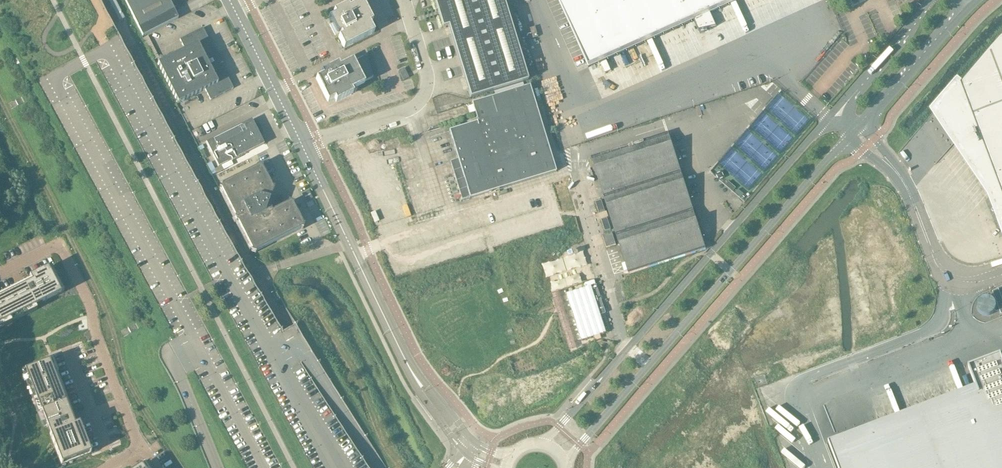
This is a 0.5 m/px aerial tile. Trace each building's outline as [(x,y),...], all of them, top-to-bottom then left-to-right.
[(125,19),(115,0),(108,0),(119,22),(125,19)] [(142,36),(178,18),(170,1),(172,0),(124,0),(138,28),(142,36)] [(436,8),(442,7),(464,0),(434,0),(436,8)] [(448,26),(458,56),(515,39),(503,0),(464,0),(442,7),(436,8),(442,28),(448,26)] [(588,67),(693,20),(698,30),(716,26),(710,12),(738,0),(558,0),(588,67)] [(372,21),(362,1),(349,7),(347,4),(333,11),(335,14),(329,18),(335,32),(336,33),(338,34),(339,34),(340,34),(341,35),(338,37),(344,48),(374,33),(369,23),(372,21)] [(532,39),(538,37),(534,27),(529,28),(532,39)] [(215,53),(202,28),(180,40),(185,50),(157,64),(178,104),(205,90),(210,99),(233,88),(220,63),(222,62),(217,52),(215,53)] [(527,80),(525,71),(515,39),(458,56),(471,98),(527,80)] [(1000,42),(991,51),(951,98),(962,114),(954,124),(961,134),(970,141),(968,143),(975,149),(973,151),(981,158),(979,160),(988,168),(986,170),(993,176),(991,177),(993,179),(998,183),(996,186),(997,187),(993,192),(994,193),(998,188),(1001,198),(1001,40),(1000,42)] [(373,77),(366,55),(362,57),(353,61),(352,60),(339,66),(338,63),(321,72),(322,75),(316,78),(328,102),(334,99),(336,102),(353,93),(351,90),(364,84),(363,82),(373,77)] [(403,80),(409,78),(404,68),(398,71),(403,80)] [(471,103),(477,122),(449,131),(458,159),(452,161),(464,200),(555,171),(529,86),(471,103)] [(218,167),(264,144),(252,120),(206,143),(213,158),(214,158),(217,165),(218,167)] [(629,274),(706,249),(668,133),(591,158),(629,274)] [(262,167),(258,166),(258,165),(257,167),(222,184),(220,184),(221,185),(220,188),(219,188),(221,189),(235,217),(234,218),(236,222),(238,222),(251,250),(251,252),(252,251),(255,252),(255,253),(256,251),(295,231),(300,229),(302,229),(304,225),(302,224),(293,205),(293,203),(292,204),(289,203),(289,202),(288,204),(271,212),(267,204),(268,204),(270,199),(269,198),(272,188),(273,188),(271,187),(262,168),(263,166),(262,166),(262,167)] [(607,248),(616,245),(612,233),(603,236),(607,248)] [(0,298),(0,325),(9,320),(11,323),(37,310),(35,307),(61,294),(47,268),(29,277),(31,282),(0,298)] [(585,288),(566,294),(581,340),(595,336),(606,332),(601,315),(605,313),(603,308),(594,280),(583,284),(585,288)] [(484,284),(465,289),(466,296),(486,291),(484,284)] [(998,289),(992,291),(1001,314),(1001,313),(1001,299),(998,289)] [(1000,356),(968,368),(976,387),(829,443),(839,467),(1001,467),(1001,362),(1000,356)] [(49,361),(24,371),(60,463),(89,451),(79,424),(74,426),(49,361)]
